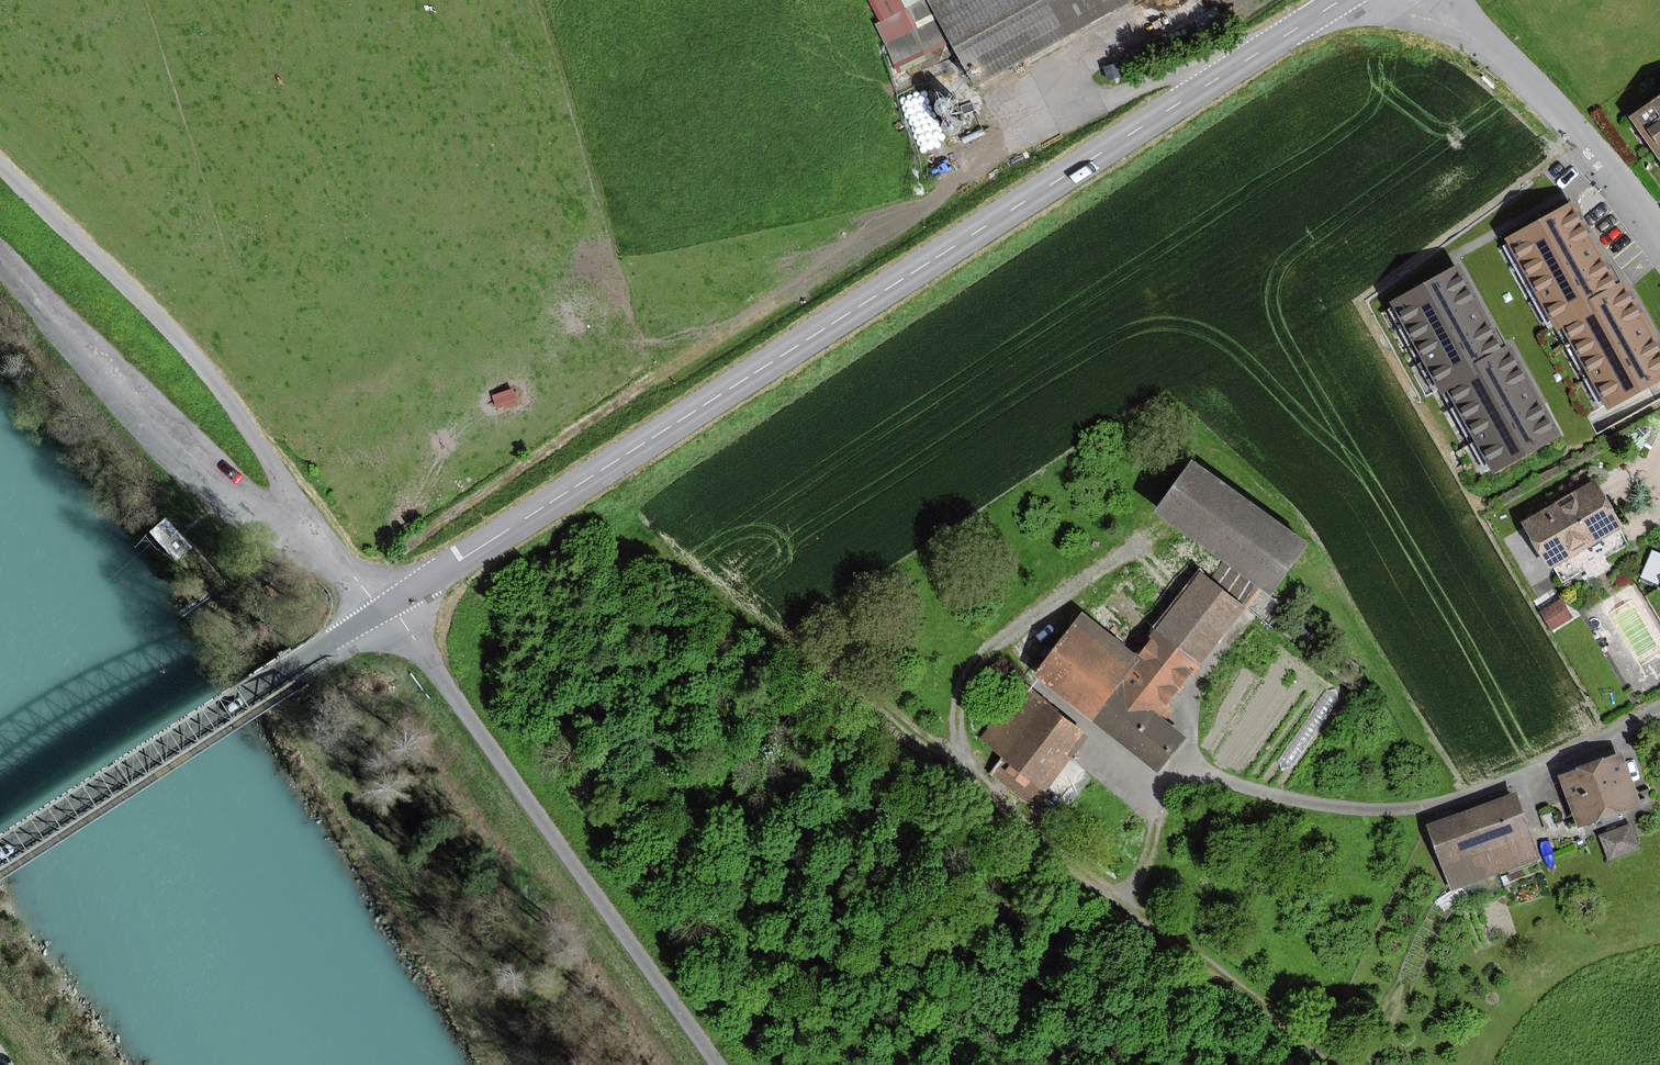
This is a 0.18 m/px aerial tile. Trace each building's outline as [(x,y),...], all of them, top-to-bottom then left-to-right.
[(896,42),(940,17),(976,82),(1124,0),(873,0),(896,42)] [(1659,157),(1659,156),(1659,100),(1633,119),(1659,157)] [(1507,238),(1557,330),(1564,326),(1594,310),(1589,300),(1616,286),(1572,203),(1507,238)] [(1393,303),(1442,392),(1448,389),(1478,373),(1473,364),(1502,347),(1457,267),(1393,303)] [(1625,281),(1616,286),(1589,300),(1594,310),(1564,326),(1608,407),(1659,379),(1659,347),(1625,281)] [(1473,364),(1478,373),(1448,389),(1495,472),(1560,436),(1508,344),(1502,347),(1473,364)] [(1178,696),(1201,666),(1246,607),(1260,589),(1270,598),(1308,548),(1193,460),(1155,510),(1224,562),(1210,580),(1201,574),(1157,633),(1138,657),(1083,615),(1036,676),(1092,718),(1159,769),(1184,736),(1170,725),(1161,719),(1178,696)] [(1621,527),(1595,482),(1523,524),(1549,569),(1621,527)] [(1571,617),(1562,601),(1542,612),(1552,628),(1571,617)] [(991,773),(1030,803),(1043,787),(1047,789),(1066,805),(1091,774),(1071,758),(1066,754),(1083,733),(1026,687),(984,739),(1005,756),(991,773)] [(1638,803),(1620,754),(1559,777),(1578,826),(1638,803)] [(1538,857),(1515,795),(1429,827),(1452,889),(1538,857)] [(1638,848),(1630,825),(1600,836),(1609,859),(1638,848)]
